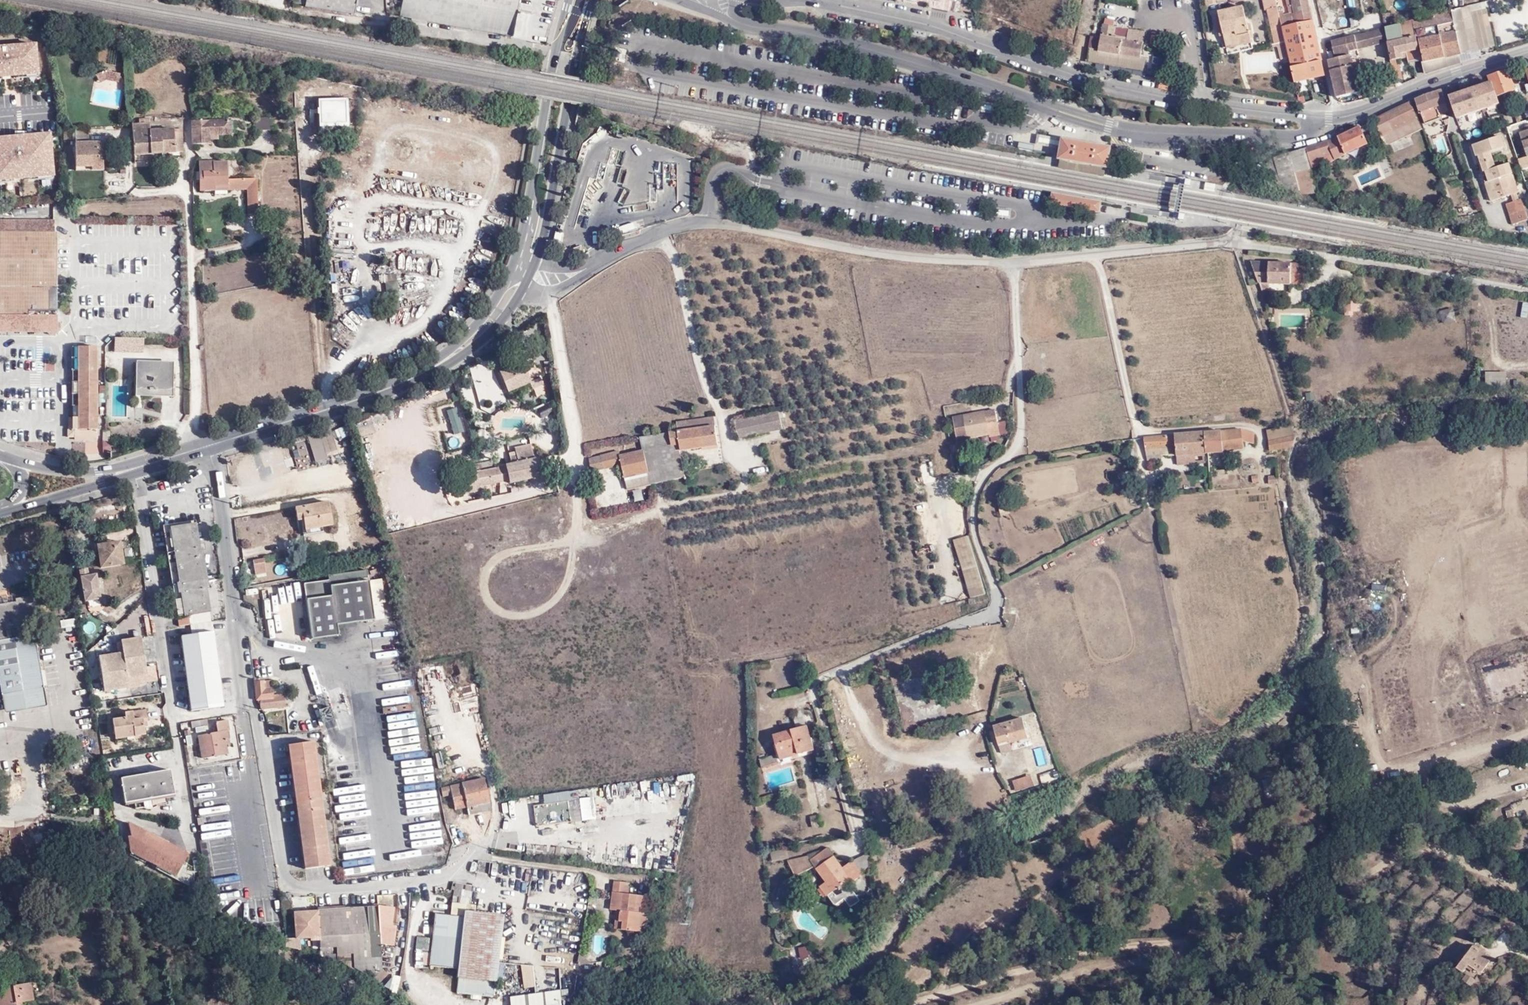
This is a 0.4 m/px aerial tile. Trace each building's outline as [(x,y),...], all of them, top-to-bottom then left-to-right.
[(524,0),(405,0),(402,19),(516,39),(524,0)] [(977,8),(976,0),(963,0),(965,10),(977,8)] [(1285,31),(1283,22),(1278,0),(1264,0),(1267,13),(1271,12),(1277,44),(1287,41),(1285,31)] [(1309,0),(1296,0),(1298,10),(1290,13),(1292,20),(1283,22),(1285,31),(1314,23),(1309,0)] [(1482,4),(1452,11),(1462,54),(1472,51),(1463,16),(1484,11),(1482,4)] [(1227,45),(1230,45),(1251,40),(1250,37),(1254,36),(1252,26),(1248,26),(1245,9),(1220,15),(1227,45)] [(1427,17),(1411,21),(1416,40),(1420,39),(1427,64),(1462,54),(1452,11),(1438,15),(1440,26),(1429,29),(1427,17)] [(1388,27),(1395,26),(1393,13),(1385,14),(1386,19),(1388,27)] [(1107,19),(1104,33),(1095,31),(1091,49),(1142,59),(1148,30),(1132,27),(1131,31),(1129,39),(1116,37),(1118,29),(1118,27),(1115,26),(1116,21),(1107,19)] [(1385,28),(1388,27),(1386,19),(1372,23),(1373,31),(1385,28)] [(1422,60),(1416,40),(1411,21),(1395,26),(1388,27),(1385,28),(1388,43),(1396,80),(1405,78),(1403,67),(1398,67),(1397,59),(1410,56),(1411,63),(1422,60)] [(1491,22),(1482,23),(1485,50),(1494,49),(1491,22)] [(1297,85),(1326,78),(1314,23),(1285,31),(1287,41),(1290,56),(1297,85)] [(1373,31),(1335,41),(1339,60),(1333,61),(1341,98),(1359,93),(1350,53),(1388,43),(1385,28),(1373,31)] [(1129,39),(1131,31),(1118,29),(1116,37),(1129,39)] [(37,39),(0,42),(0,75),(39,72),(37,39)] [(1251,40),(1230,45),(1231,52),(1256,46),(1254,39),(1251,40)] [(1280,58),(1290,56),(1287,41),(1277,44),(1280,58)] [(1088,63),(1145,73),(1148,60),(1142,59),(1091,49),(1088,63)] [(1465,65),(1462,54),(1427,64),(1429,75),(1465,65)] [(1516,90),(1508,70),(1489,76),(1492,84),(1496,97),(1516,90)] [(105,71),(95,75),(100,83),(106,80),(118,83),(120,74),(105,71)] [(1456,117),(1498,104),(1496,97),(1492,84),(1449,98),(1456,117)] [(1441,115),(1449,112),(1442,92),(1416,104),(1421,114),(1422,114),(1427,125),(1442,120),(1441,115)] [(321,125),(346,124),(346,101),(320,103),(321,109),(321,125)] [(1412,106),(1376,122),(1385,142),(1420,126),(1412,106)] [(1000,108),(998,117),(1013,119),(1015,111),(1000,108)] [(256,129),(270,129),(269,116),(256,117),(256,129)] [(133,125),(135,155),(152,155),(151,132),(150,120),(140,120),(140,124),(133,125)] [(231,121),(192,122),(192,145),(209,145),(209,140),(218,139),(218,135),(231,135),(231,121)] [(321,132),(346,132),(346,124),(321,125),(321,132)] [(1420,126),(1385,142),(1386,146),(1422,131),(1420,126)] [(88,138),(88,127),(73,128),(73,139),(88,138)] [(73,139),(73,128),(63,128),(64,139),(73,139)] [(1339,138),(1308,149),(1313,167),(1333,159),(1335,163),(1370,147),(1362,128),(1339,138)] [(183,153),(182,130),(151,132),(152,155),(183,153)] [(1061,148),(1063,136),(1037,131),(1035,143),(1061,148)] [(1520,134),(1526,153),(1527,152),(1527,131),(1520,134)] [(40,157),(40,149),(47,149),(46,134),(32,134),(32,142),(1,144),(1,146),(0,146),(0,166),(9,166),(31,164),(31,160),(33,160),(33,157),(40,157)] [(1433,139),(1437,153),(1452,148),(1448,134),(1433,139)] [(1086,140),(1063,136),(1061,148),(1059,158),(1108,167),(1112,144),(1086,140)] [(1504,136),(1476,145),(1493,203),(1520,194),(1514,177),(1517,176),(1513,165),(1500,168),(1495,154),(1508,149),(1504,136)] [(1018,141),(1016,149),(1033,152),(1034,143),(1018,141)] [(74,168),(101,168),(101,142),(73,143),(74,168)] [(1254,146),(1246,152),(1251,159),(1259,152),(1254,146)] [(1269,176),(1270,188),(1280,187),(1285,189),(1302,192),(1318,189),(1304,151),(1278,165),(1280,174),(1269,176)] [(1108,167),(1059,158),(1058,170),(1106,178),(1108,167)] [(226,188),(226,180),(226,164),(214,165),(214,163),(200,163),(200,192),(214,192),(215,188),(226,188)] [(226,180),(226,188),(226,191),(246,190),(257,190),(257,179),(226,180)] [(1214,191),(1215,184),(1204,182),(1203,189),(1214,191)] [(247,216),(257,216),(257,190),(246,190),(247,216)] [(1324,204),(1333,205),(1329,190),(1321,193),(1321,196),(1324,204)] [(1071,194),(1055,191),(1052,202),(1068,205),(1071,194)] [(1086,197),(1071,194),(1068,205),(1084,208),(1086,197)] [(1103,200),(1086,197),(1084,208),(1101,211),(1102,203),(1103,200)] [(1509,208),(1514,224),(1527,220),(1527,215),(1524,203),(1509,208)] [(45,330),(46,333),(49,336),(55,336),(59,331),(59,316),(56,316),(57,232),(53,232),(53,221),(0,221),(0,330),(45,330)] [(566,244),(563,252),(575,257),(589,252),(587,246),(578,249),(574,248),(566,244)] [(1263,285),(1263,264),(1263,258),(1253,258),(1253,264),(1264,294),(1271,295),(1272,284),(1263,285)] [(1308,266),(1263,264),(1263,285),(1272,284),(1308,285),(1308,266)] [(385,274),(386,288),(397,288),(396,273),(385,274)] [(1344,297),(1345,313),(1358,312),(1358,297),(1344,297)] [(142,351),(142,338),(112,338),(112,351),(142,351)] [(96,349),(72,349),(74,438),(97,438),(96,349)] [(530,382),(534,390),(542,386),(531,359),(500,372),(508,392),(530,382)] [(166,375),(166,363),(134,363),(134,396),(141,396),(171,398),(171,375),(166,375)] [(1486,383),(1507,383),(1507,370),(1486,370),(1486,383)] [(530,382),(508,392),(512,399),(534,390),(530,382)] [(432,404),(435,417),(452,413),(448,400),(432,404)] [(977,416),(963,419),(967,439),(1003,432),(998,414),(988,416),(987,411),(976,413),(977,416)] [(779,412),(772,414),(774,432),(782,431),(779,412)] [(774,432),(772,414),(734,420),(737,438),(774,432)] [(677,434),(656,438),(656,441),(663,484),(686,480),(682,456),(718,449),(713,417),(699,419),(701,429),(697,429),(694,419),(676,423),(677,434)] [(1290,428),(1292,436),(1299,435),(1297,427),(1290,428)] [(1285,439),(1292,436),(1290,428),(1270,431),(1272,441),(1285,439)] [(1206,434),(1207,454),(1227,453),(1244,450),(1243,436),(1255,439),(1256,436),(1243,432),(1206,434)] [(440,442),(445,457),(469,448),(463,434),(440,442)] [(1199,455),(1207,454),(1206,434),(1146,438),(1144,444),(1146,462),(1161,462),(1161,458),(1160,447),(1177,446),(1177,456),(1178,465),(1199,463),(1199,455)] [(83,453),(110,453),(110,440),(83,440),(83,453)] [(652,486),(663,484),(656,441),(640,444),(639,444),(642,455),(631,454),(631,475),(650,475),(652,486)] [(515,445),(518,457),(531,453),(529,442),(515,445)] [(1161,458),(1177,456),(1177,446),(1160,447),(1161,458)] [(589,459),(590,462),(592,472),(622,464),(625,476),(631,475),(631,454),(620,456),(619,451),(592,459),(589,459)] [(531,453),(518,457),(519,462),(498,467),(498,469),(473,475),(472,472),(458,475),(463,494),(480,490),(479,485),(507,480),(507,484),(540,477),(538,459),(533,459),(531,453)] [(274,461),(277,471),(296,466),(294,456),(274,461)] [(959,459),(961,465),(973,462),(971,456),(959,459)] [(924,480),(935,477),(930,462),(920,465),(924,480)] [(1107,480),(1118,479),(1117,470),(1107,470),(1107,480)] [(237,474),(238,482),(257,479),(256,471),(237,474)] [(625,477),(627,488),(635,487),(633,476),(625,477)] [(1269,476),(1269,478),(1269,484),(1278,484),(1277,476),(1269,476)] [(327,502),(293,508),(295,517),(301,516),(303,529),(316,527),(330,525),(327,502)] [(192,523),(167,527),(175,581),(172,582),(173,591),(174,593),(177,592),(181,616),(175,616),(177,625),(188,624),(186,616),(207,612),(204,587),(205,587),(199,548),(196,548),(192,523)] [(116,540),(93,543),(96,567),(119,564),(116,540)] [(970,598),(985,591),(973,542),(957,546),(970,598)] [(260,556),(249,557),(250,572),(261,571),(260,556)] [(85,567),(77,569),(81,600),(99,598),(96,572),(86,573),(85,567)] [(326,580),(301,583),(309,638),(335,635),(334,625),(371,619),(369,604),(366,580),(365,569),(325,575),(326,580)] [(379,578),(366,580),(369,604),(383,602),(379,578)] [(947,583),(950,598),(956,596),(953,581),(947,583)] [(42,687),(33,633),(28,634),(23,635),(21,623),(26,622),(41,620),(36,593),(15,596),(16,599),(11,600),(0,602),(0,692),(0,693),(42,687)] [(11,600),(10,594),(0,595),(0,602),(11,600)] [(210,630),(178,635),(189,708),(221,703),(210,630)] [(141,637),(118,640),(120,653),(98,656),(103,690),(128,686),(127,679),(146,675),(141,637)] [(255,699),(258,699),(259,706),(282,703),(281,690),(271,690),(269,679),(252,681),(255,699)] [(3,710),(46,704),(42,687),(0,693),(3,710)] [(143,715),(144,709),(135,706),(133,713),(143,715)] [(121,716),(109,717),(112,738),(133,735),(134,738),(143,737),(140,716),(132,717),(131,709),(121,711),(121,716)] [(801,710),(792,713),(796,727),(806,724),(801,710)] [(1029,738),(1023,719),(994,727),(998,744),(1009,741),(1009,743),(1029,738)] [(217,731),(198,733),(201,756),(226,753),(225,745),(229,744),(228,736),(231,735),(229,720),(216,722),(217,731)] [(798,750),(799,755),(815,750),(808,726),(774,736),(780,755),(798,750)] [(314,739),(288,741),(303,865),(328,863),(314,739)] [(1033,749),(1039,766),(1048,763),(1042,746),(1033,749)] [(781,760),(799,755),(798,750),(780,755),(781,760)] [(776,754),(759,760),(762,769),(779,764),(776,754)] [(151,799),(167,796),(174,795),(170,771),(121,778),(124,803),(135,801),(151,799)] [(1015,791),(1035,786),(1032,774),(1012,779),(1015,791)] [(461,784),(441,790),(442,796),(449,794),(453,810),(489,800),(484,777),(460,783),(461,784)] [(576,793),(577,801),(599,799),(598,791),(576,793)] [(151,799),(153,808),(155,808),(158,806),(160,804),(168,803),(167,796),(151,799)] [(151,799),(135,801),(137,808),(145,807),(146,808),(149,809),(153,808),(151,799)] [(577,801),(534,805),(535,825),(578,822),(577,801)] [(812,829),(823,827),(821,815),(810,817),(812,829)] [(188,852),(128,820),(131,836),(127,837),(129,852),(133,851),(189,883),(191,865),(184,861),(188,852)] [(449,835),(455,833),(452,822),(447,824),(449,835)] [(452,844),(458,842),(455,833),(449,835),(452,844)] [(647,843),(647,856),(660,856),(660,842),(647,843)] [(852,879),(843,868),(828,847),(811,860),(816,866),(817,868),(815,869),(825,882),(820,886),(828,897),(831,894),(839,904),(844,900),(850,908),(861,900),(851,888),(850,889),(846,883),(850,879),(852,879)] [(770,851),(772,860),(789,857),(787,848),(770,851)] [(816,866),(811,860),(808,856),(787,860),(795,876),(816,866)] [(852,861),(843,868),(852,879),(850,879),(853,882),(863,875),(852,861)] [(654,873),(652,887),(667,890),(670,876),(654,873)] [(798,884),(795,876),(785,880),(779,890),(777,901),(785,902),(787,891),(791,886),(798,884)] [(648,896),(629,894),(630,883),(614,880),(610,907),(615,908),(620,909),(618,928),(639,932),(642,932),(644,913),(642,913),(642,909),(647,910),(648,896)] [(452,900),(471,902),(473,883),(453,882),(452,900)] [(257,927),(280,925),(277,898),(255,899),(257,927)] [(446,913),(431,911),(425,963),(452,965),(450,984),(452,985),(451,992),(488,996),(497,912),(470,909),(470,904),(459,902),(457,914),(455,914),(456,901),(447,900),(446,913)] [(366,974),(378,966),(377,943),(375,904),(290,908),(292,943),(298,945),(297,938),(302,937),(302,946),(316,945),(316,953),(334,960),(334,953),(348,952),(349,965),(366,974)] [(393,906),(376,905),(375,904),(377,943),(392,944),(393,925),(390,924),(393,906)] [(1469,965),(1473,969),(1481,974),(1492,959),(1474,946),(1457,969),(1463,973),(1467,968),(1469,965)] [(807,947),(799,948),(801,959),(809,958),(807,947)] [(523,988),(536,988),(534,963),(522,964),(523,988)] [(559,967),(546,968),(547,983),(560,983),(559,967)] [(583,993),(589,970),(573,968),(567,989),(583,993)] [(1466,974),(1462,980),(1471,987),(1475,980),(1466,974)] [(33,1000),(31,983),(2,988),(3,993),(0,994),(0,1004),(16,1004),(15,1003),(33,1000)] [(567,996),(560,997),(559,989),(505,998),(507,1004),(569,1004),(567,996)]
